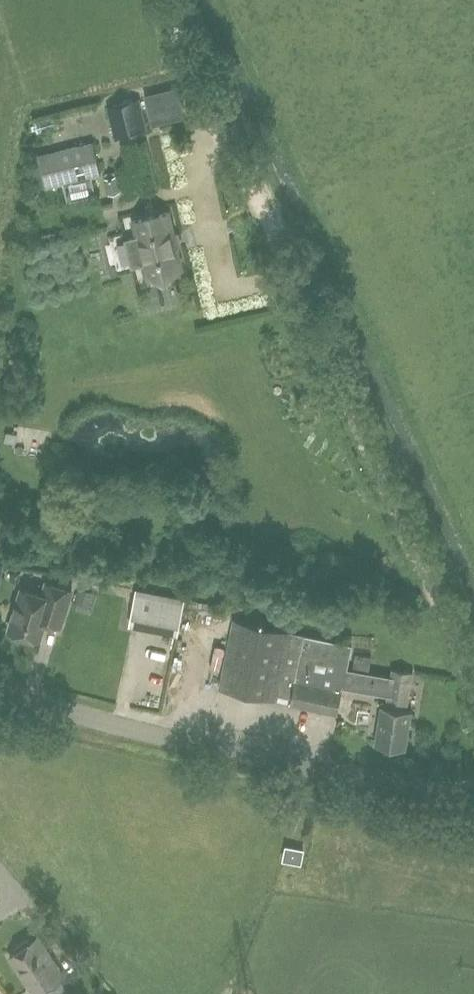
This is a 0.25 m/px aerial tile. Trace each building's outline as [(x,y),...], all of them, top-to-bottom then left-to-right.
[(146,129),(138,98),(107,106),(115,137),(146,129)] [(45,186),(100,174),(93,142),(37,154),(45,186)] [(109,193),(120,190),(116,175),(106,178),(109,193)] [(143,260),(147,276),(158,274),(158,275),(170,272),(170,271),(182,268),(176,246),(180,245),(179,245),(176,233),(177,233),(176,232),(173,233),(168,211),(133,220),(137,236),(126,239),(132,263),(143,260)] [(15,443),(17,434),(7,432),(6,442),(15,443)] [(123,614),(172,623),(179,586),(130,577),(123,614)] [(8,629),(39,639),(44,620),(60,625),(71,588),(46,581),(42,594),(21,587),(8,629)] [(77,602),(89,606),(94,591),(82,587),(77,602)] [(106,627),(108,617),(86,612),(84,622),(106,627)] [(343,686),(346,668),(350,648),(362,649),(363,636),(344,634),(344,641),(234,619),(219,688),(274,699),(275,694),(291,697),(290,703),(337,712),(343,686)] [(353,666),(369,668),(371,656),(355,653),(353,666)] [(387,693),(391,675),(346,668),(343,686),(387,693)] [(391,675),(387,693),(386,700),(381,700),(375,742),(406,748),(411,710),(406,709),(412,671),(392,668),(391,675)] [(303,849),(286,845),(283,858),(300,862),(303,849)] [(10,955),(37,993),(64,975),(37,936),(30,941),(29,939),(26,938),(15,946),(15,949),(16,950),(10,955)]
